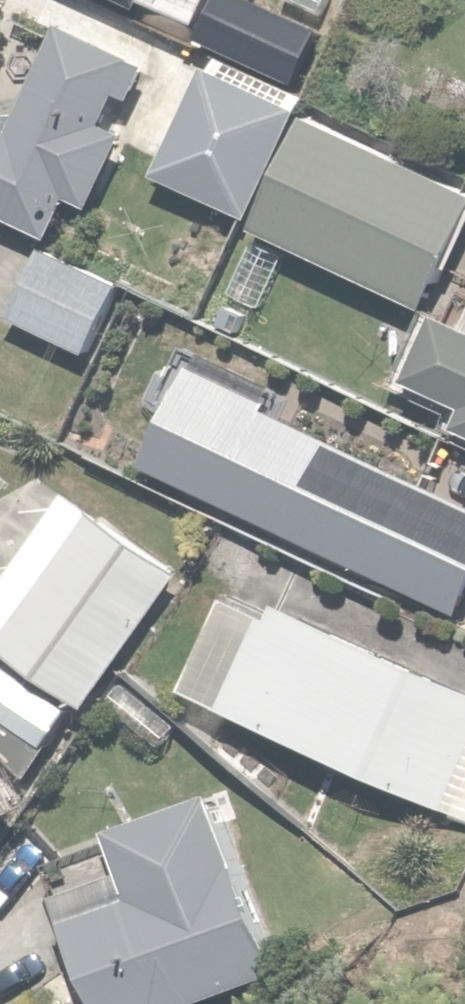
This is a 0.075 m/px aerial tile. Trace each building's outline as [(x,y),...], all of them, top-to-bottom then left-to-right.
[(198,29),(211,0),(136,0),(198,29)] [(46,236),(69,192),(91,203),(158,69),(65,22),(13,127),(0,120),(0,213),(46,236)] [(252,225),(308,108),(208,61),(152,177),(252,225)] [(252,225),(425,307),(464,224),(464,183),(308,108),(252,225)] [(125,282),(42,245),(11,315),(93,352),(125,282)] [(445,308),(413,381),(464,405),(464,317),(445,308)] [(146,464),(464,613),(464,612),(464,496),(191,368),(146,464)] [(73,488),(0,587),(0,645),(10,653),(0,666),(0,741),(32,764),(78,702),(87,709),(188,573),(73,488)] [(225,707),(464,816),(464,687),(277,602),(271,615),(225,594),(181,690),(192,696),(180,722),(212,736),(225,707)] [(226,791),(122,825),(136,868),(96,881),(88,854),(53,865),(64,901),(73,898),(107,1003),(200,1003),(197,994),(283,966),(226,791)]
